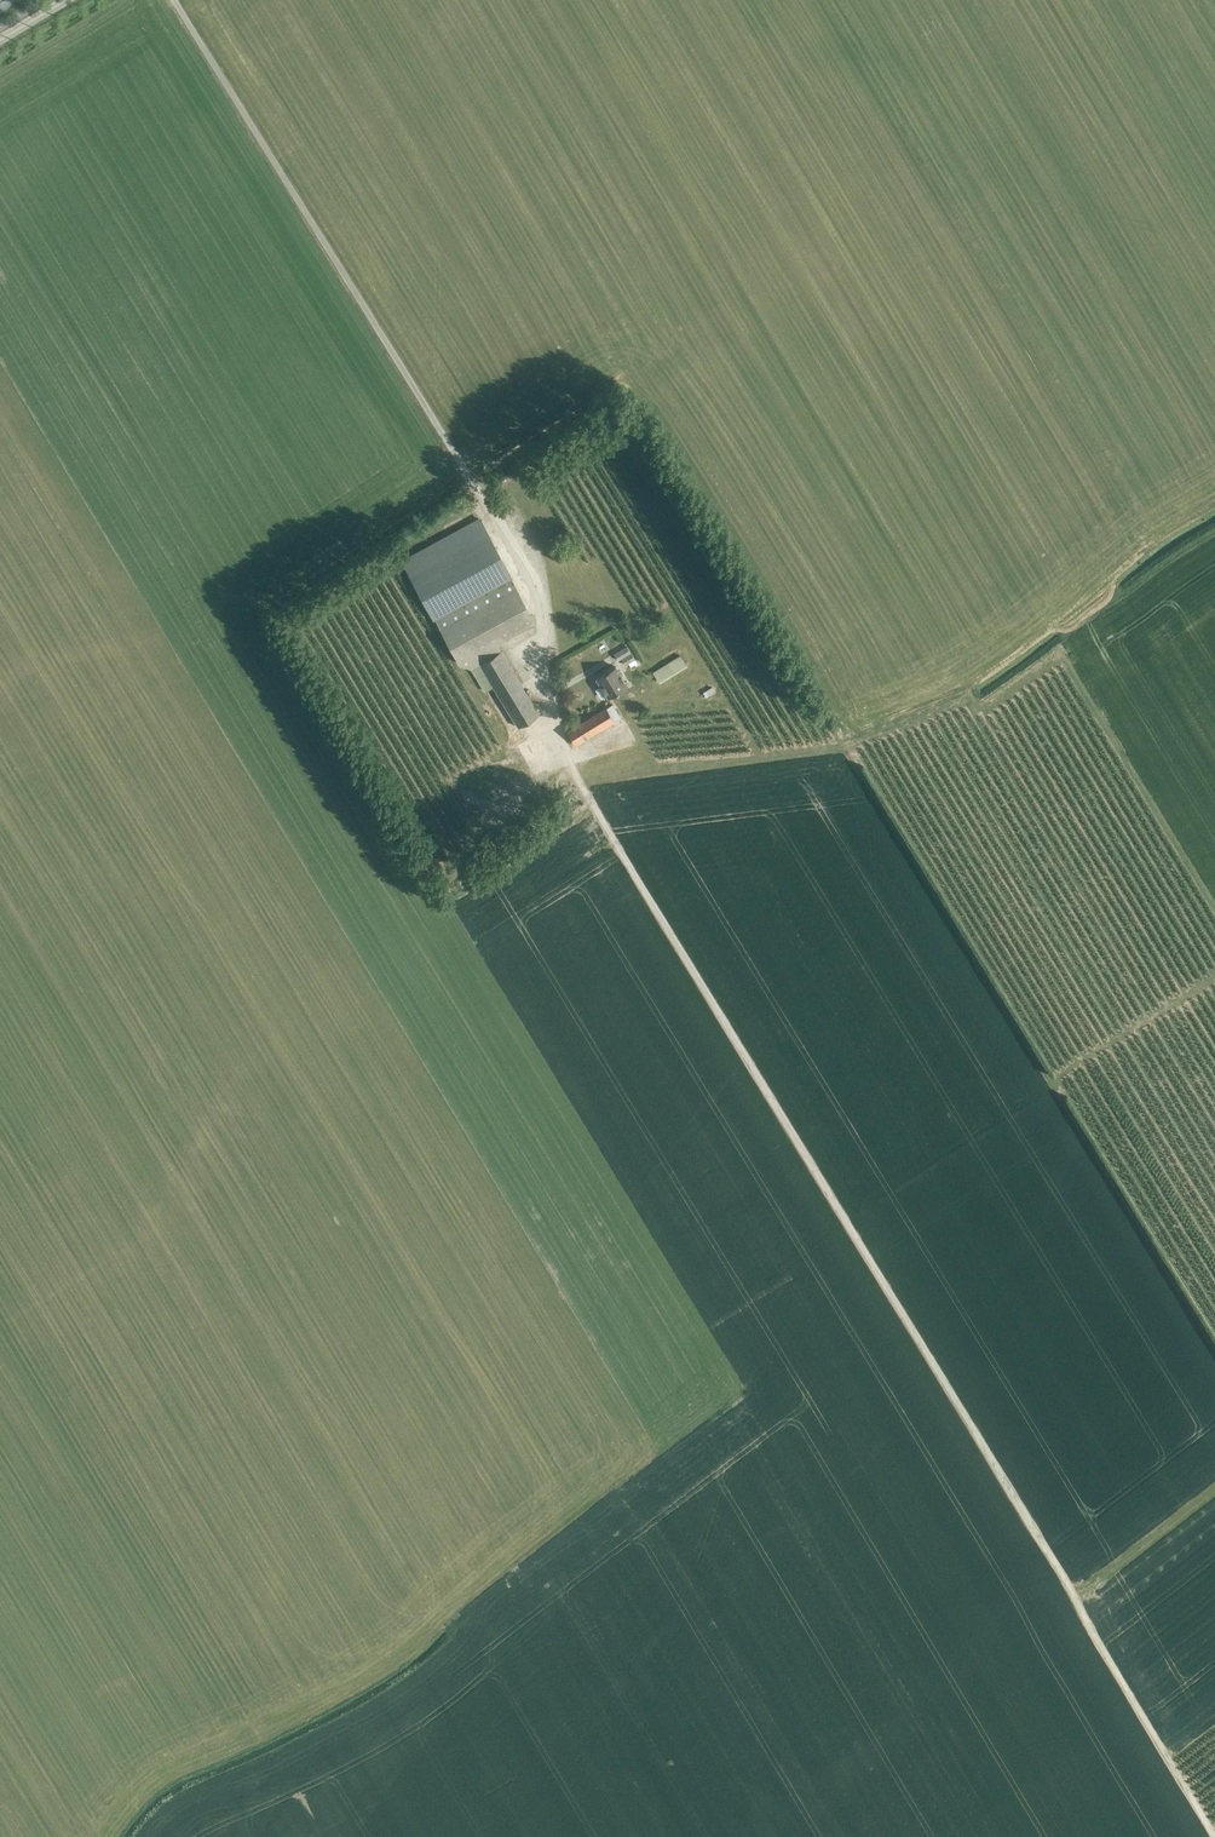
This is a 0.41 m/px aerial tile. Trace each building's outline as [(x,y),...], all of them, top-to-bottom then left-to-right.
[(472,669),(480,664),(501,651),(495,642),(534,621),(510,577),(478,518),(402,559),(459,663),(472,669)] [(635,659),(627,646),(614,654),(618,660),(621,658),(625,665),(635,659)] [(480,664),(472,669),(485,691),(493,686),(518,727),(540,714),(501,651),(480,664)] [(686,664),(680,655),(652,673),(658,682),(686,664)] [(608,698),(628,686),(615,666),(596,678),(608,698)] [(712,688),(703,693),(706,698),(715,692),(712,688)] [(575,743),(620,717),(612,703),(567,730),(575,743)]
